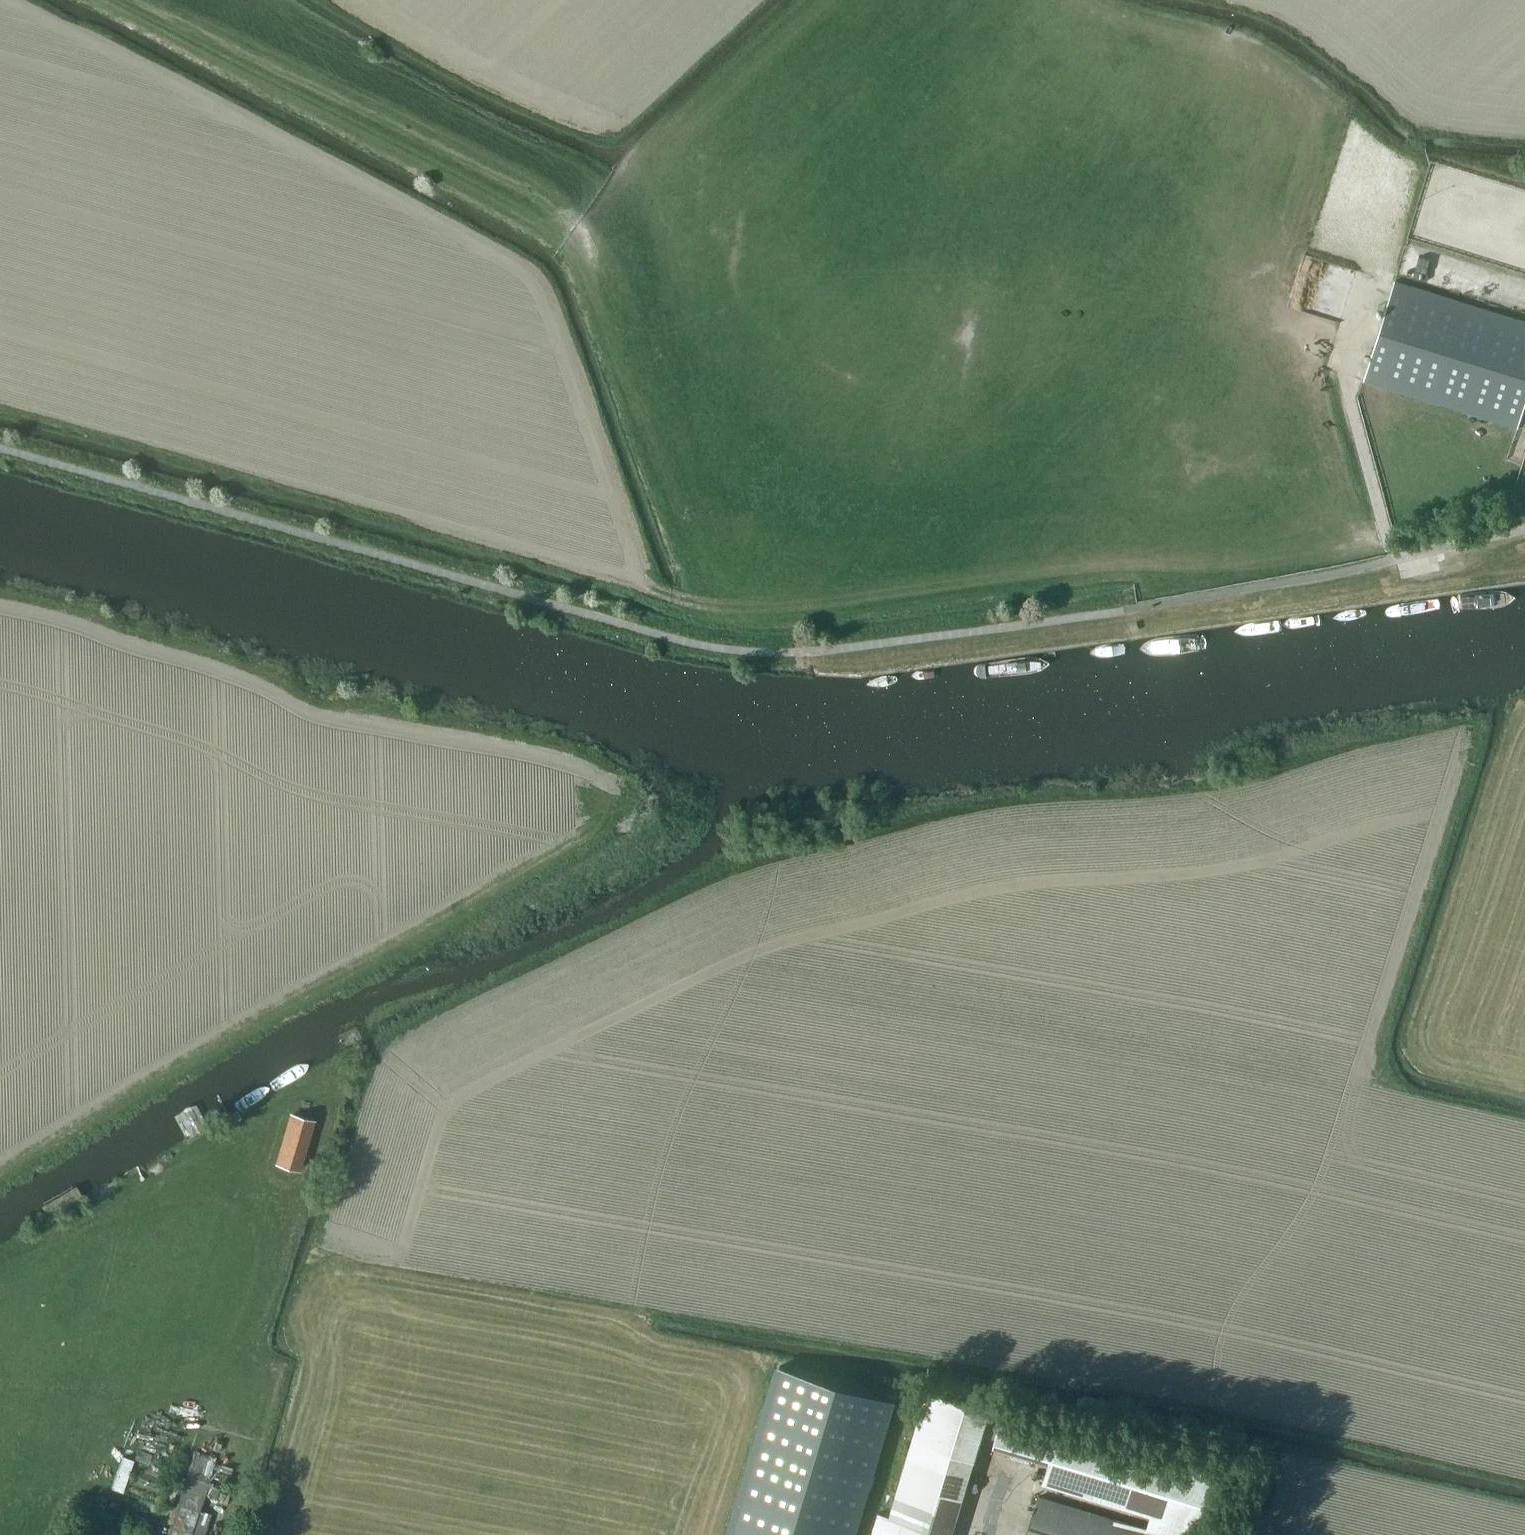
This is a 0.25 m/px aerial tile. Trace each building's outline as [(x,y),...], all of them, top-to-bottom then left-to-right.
[(1517,427),(1524,400),(1524,321),(1395,281),(1364,380),(1517,427)] [(292,1114),(278,1162),(299,1168),(313,1120),(292,1114)] [(951,1475),(958,1454),(973,1459),(981,1433),(995,1437),(993,1442),(1033,1454),(1044,1419),(990,1403),(988,1408),(927,1390),(905,1462),(951,1475)] [(129,1491),(139,1457),(126,1454),(117,1488),(129,1491)] [(210,1513),(198,1509),(203,1495),(208,1481),(212,1468),(192,1462),(179,1501),(177,1500),(166,1534),(202,1534),(210,1513)] [(208,1481),(203,1495),(215,1499),(219,1487),(211,1484),(212,1482),(208,1481)] [(1038,1497),(1026,1534),(1167,1534),(1038,1497)] [(131,1513),(129,1520),(145,1526),(148,1519),(131,1513)]
